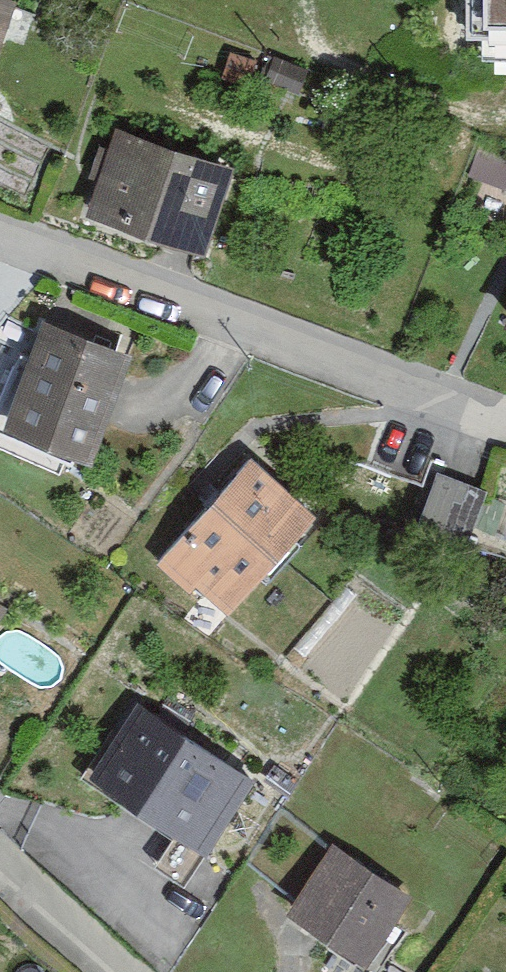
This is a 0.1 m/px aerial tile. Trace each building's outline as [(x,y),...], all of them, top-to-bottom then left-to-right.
[(15,0),(0,0),(0,44),(15,0)] [(467,62),(505,62),(505,0),(468,0),(467,62)] [(256,70),(229,68),(226,96),(253,99),(256,70)] [(228,177),(107,134),(77,218),(198,261),(228,177)] [(34,325),(0,425),(0,427),(80,454),(115,353),(34,325)] [(247,466),(153,567),(213,622),(307,521),(247,466)] [(490,503),(438,484),(418,535),(471,555),(490,503)] [(17,620),(0,608),(0,645),(17,620)] [(269,779),(154,707),(111,776),(226,847),(269,779)] [(377,965),(418,894),(339,849),(298,920),(377,965)]
